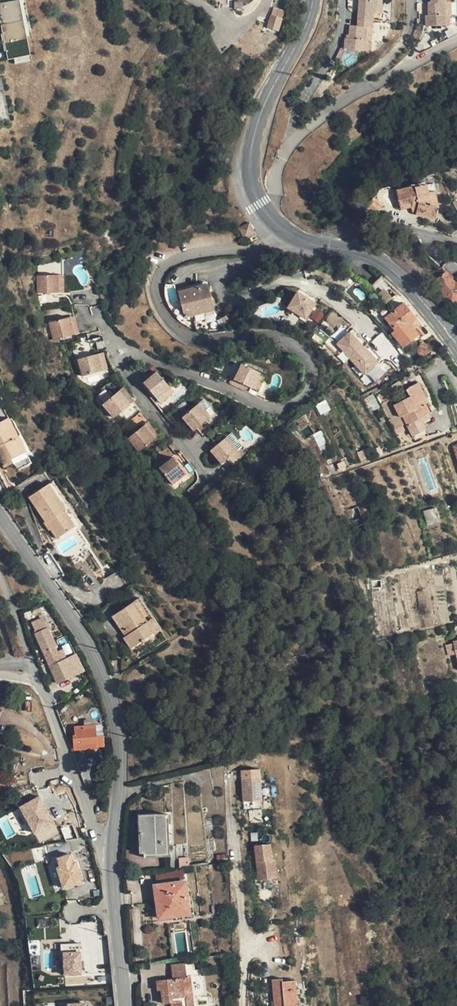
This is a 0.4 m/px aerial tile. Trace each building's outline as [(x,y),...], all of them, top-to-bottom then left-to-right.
[(26,0),(0,0),(0,14),(9,59),(32,55),(28,35),(32,34),(26,0)] [(359,16),(372,16),(373,10),(375,10),(375,0),(359,0),(359,16)] [(450,11),(447,11),(447,0),(427,0),(428,11),(426,11),(425,21),(450,21),(450,11)] [(274,9),(268,28),(280,32),(285,12),(274,9)] [(369,47),(369,38),(367,38),(367,23),(372,23),(372,16),(359,16),(359,23),(351,23),(351,36),(346,35),(346,46),(369,47)] [(432,209),(428,194),(427,187),(397,192),(400,209),(411,207),(415,207),(417,213),(435,218),(438,208),(432,209)] [(435,192),(428,194),(432,209),(438,208),(439,208),(435,192)] [(373,198),(367,207),(377,214),(384,205),(373,198)] [(249,224),(239,227),(242,238),(252,235),(249,224)] [(433,284),(450,305),(456,301),(456,283),(455,284),(447,274),(433,284)] [(39,295),(60,295),(60,278),(39,278),(39,295)] [(392,298),(385,289),(378,295),(385,303),(392,298)] [(186,322),(200,318),(215,314),(208,290),(179,299),(186,322)] [(300,291),(287,310),(305,321),(317,301),(300,291)] [(404,306),(386,319),(395,331),(392,334),(402,348),(418,335),(414,330),(420,324),(404,306)] [(218,324),(215,314),(200,318),(203,328),(218,324)] [(76,318),(71,319),(76,336),(81,335),(76,318)] [(76,336),(71,319),(50,325),(56,342),(76,336)] [(343,328),(334,336),(338,341),(347,333),(343,328)] [(106,336),(91,341),(95,354),(110,349),(106,336)] [(368,345),(352,362),(367,377),(383,360),(368,345)] [(106,353),(101,354),(106,370),(111,369),(106,353)] [(101,354),(81,360),(86,377),(106,370),(101,354)] [(242,391),(247,394),(252,396),(259,380),(241,371),(233,386),(230,385),(229,386),(230,389),(240,394),(242,391)] [(151,374),(143,381),(146,384),(154,378),(151,374)] [(146,384),(143,387),(146,391),(160,379),(157,375),(154,378),(146,384)] [(173,396),(160,379),(146,391),(159,407),(173,396)] [(264,383),(259,380),(252,396),(256,398),(264,383)] [(408,426),(421,419),(430,415),(424,401),(426,400),(418,384),(406,389),(411,398),(395,406),(400,418),(403,417),(408,426)] [(392,387),(376,396),(381,405),(397,395),(392,387)] [(123,391),(119,394),(130,408),(133,406),(134,405),(123,391)] [(123,414),(130,408),(119,394),(102,408),(114,422),(123,414)] [(203,405),(199,408),(210,422),(215,419),(203,405)] [(130,408),(123,414),(131,424),(141,416),(133,406),(130,408)] [(199,408),(182,422),(193,436),(210,422),(199,408)] [(141,416),(131,424),(138,433),(143,429),(147,425),(148,424),(141,416)] [(8,419),(0,423),(0,460),(4,468),(13,464),(11,460),(26,452),(8,419)] [(429,437),(421,419),(408,426),(417,443),(429,437)] [(158,439),(149,428),(145,432),(154,443),(158,439)] [(127,442),(131,448),(145,432),(143,429),(138,433),(127,442)] [(138,456),(154,443),(145,432),(131,448),(138,456)] [(400,432),(396,435),(401,444),(414,444),(400,432)] [(230,439),(226,442),(237,456),(241,452),(230,439)] [(237,456),(226,442),(209,456),(220,470),(237,456)] [(176,458),(168,447),(156,456),(165,467),(173,461),(176,458)] [(165,467),(159,472),(173,489),(186,478),(173,461),(165,467)] [(186,478),(173,489),(176,494),(190,483),(186,478)] [(58,540),(75,527),(64,512),(65,510),(48,485),(28,498),(58,540)] [(428,524),(441,521),(438,507),(425,510),(428,524)] [(161,629),(140,599),(113,617),(126,637),(125,638),(132,649),(161,629)] [(60,662),(54,648),(45,652),(58,682),(73,676),(66,660),(60,662)] [(90,736),(89,727),(76,727),(76,737),(74,738),(74,750),(96,748),(95,736),(90,736)] [(13,761),(12,768),(14,769),(17,769),(37,773),(38,764),(13,761)] [(36,782),(37,773),(17,769),(14,769),(12,778),(36,782)] [(260,770),(250,771),(250,780),(261,780),(260,770)] [(250,771),(242,771),(244,802),(262,801),(261,780),(250,780),(250,771)] [(41,794),(20,806),(36,834),(57,822),(41,794)] [(143,834),(144,854),(167,853),(166,815),(138,816),(139,834),(143,834)] [(60,875),(54,857),(72,852),(69,839),(45,846),(54,877),(60,875)] [(271,845),(255,846),(259,882),(278,880),(276,861),(273,862),(271,845)] [(77,852),(57,856),(64,888),(83,884),(77,852)] [(156,873),(158,885),(186,882),(184,869),(156,873)] [(190,913),(186,882),(158,885),(156,886),(160,917),(190,913)] [(84,974),(82,942),(63,943),(64,975),(84,974)] [(186,964),(172,965),(174,979),(158,981),(160,991),(163,990),(165,1004),(173,1003),(173,1005),(194,1005),(193,996),(186,997),(184,977),(188,976),(186,964)] [(193,996),(191,976),(184,977),(186,997),(193,996)] [(296,980),(283,981),(283,978),(274,979),(276,1005),(298,1005),(296,980)]
